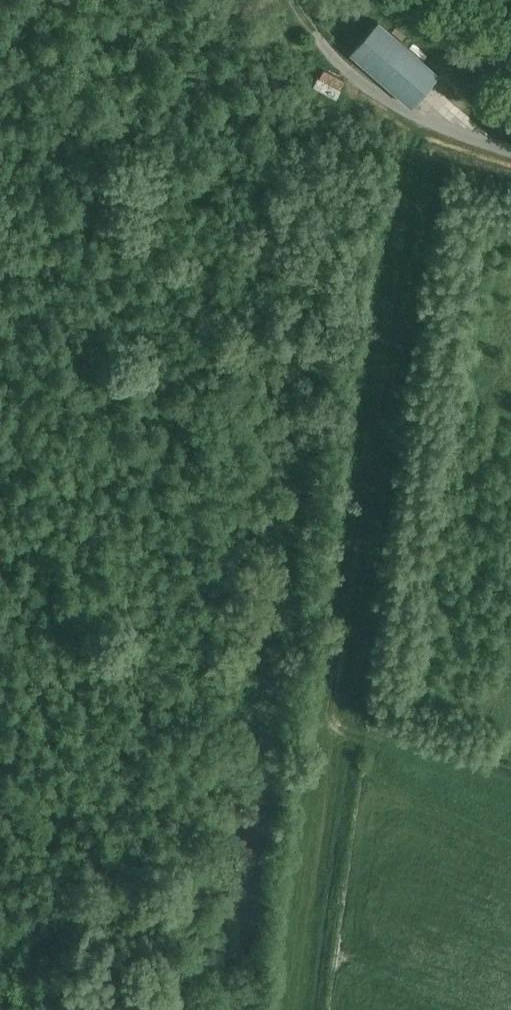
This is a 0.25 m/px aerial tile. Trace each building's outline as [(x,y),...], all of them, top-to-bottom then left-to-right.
[(350,52),(409,104),(412,106),(417,100),(439,75),(378,21),(350,52)]
